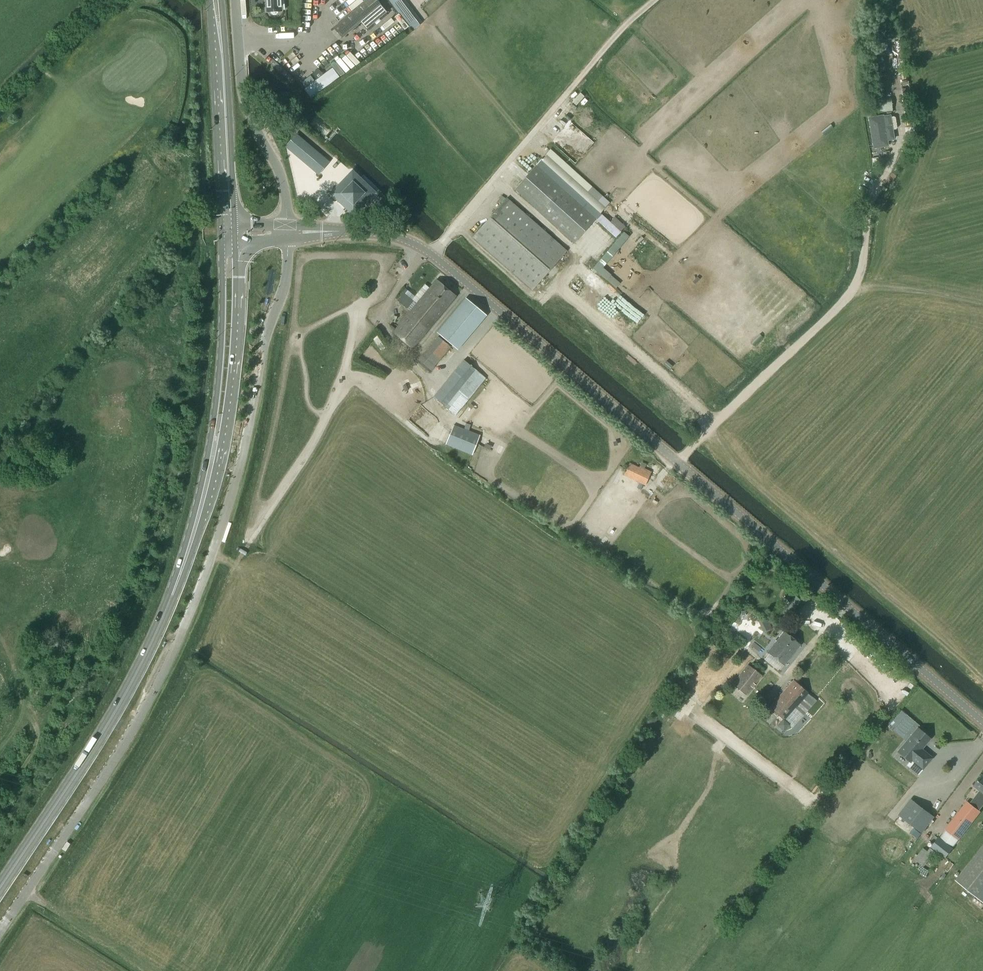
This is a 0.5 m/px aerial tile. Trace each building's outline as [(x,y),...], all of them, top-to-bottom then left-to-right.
[(267,12),(270,12),(271,14),(273,15),(276,15),(277,13),(278,11),(281,11),(281,10),(284,10),(284,0),(266,0),(267,12)] [(361,22),(366,29),(387,13),(376,0),(367,0),(365,2),(334,28),(343,38),(361,22)] [(404,20),(414,12),(405,0),(388,0),(404,20)] [(316,80),(304,89),(311,99),(340,77),(333,67),(323,75),(316,80)] [(891,97),(876,99),(877,114),(893,112),(891,97)] [(891,118),(891,116),(883,117),(883,116),(868,119),(873,150),(888,147),(888,142),(895,141),(893,131),(896,130),(897,129),(895,118),(894,117),(891,118)] [(296,134),(285,146),(319,175),(329,162),(296,134)] [(574,243),(595,219),(537,166),(515,190),(574,243)] [(373,192),(352,172),(331,193),(353,214),(373,192)] [(532,289),(566,252),(507,199),(473,236),(532,289)] [(600,213),(595,219),(616,237),(625,227),(615,218),(610,223),(600,213)] [(413,348),(455,297),(436,282),(394,332),(413,348)] [(397,301),(407,309),(414,301),(405,294),(408,291),(405,289),(400,295),(401,297),(397,301)] [(466,299),(437,332),(458,349),(486,315),(466,299)] [(430,374),(451,347),(438,337),(417,363),(430,374)] [(450,409),(464,391),(462,390),(478,371),(467,362),(436,398),(446,407),(446,406),(450,409)] [(480,436),(454,426),(447,444),(473,454),(477,444),(484,447),(487,439),(480,436)] [(646,484),(651,474),(630,464),(625,474),(646,484)] [(785,665),(790,658),(801,645),(785,632),(769,652),(785,665)] [(747,695),(761,676),(748,666),(734,684),(747,695)] [(784,718),(807,693),(794,682),(772,707),(784,718)] [(923,769),(932,758),(921,749),(930,739),(918,729),(898,752),(911,762),(912,760),(923,769)] [(974,787),(982,793),(982,776),(974,787)] [(982,797),(979,794),(971,804),(967,802),(945,830),(959,840),(981,812),(979,811),(982,806),(982,795),(982,797)] [(899,815),(923,833),(935,817),(911,799),(899,815)] [(911,833),(917,838),(921,834),(914,829),(911,833)] [(947,858),(953,849),(939,838),(932,847),(947,858)] [(924,867),(936,853),(930,848),(919,863),(924,867)] [(957,880),(982,901),(982,848),(957,880)]
